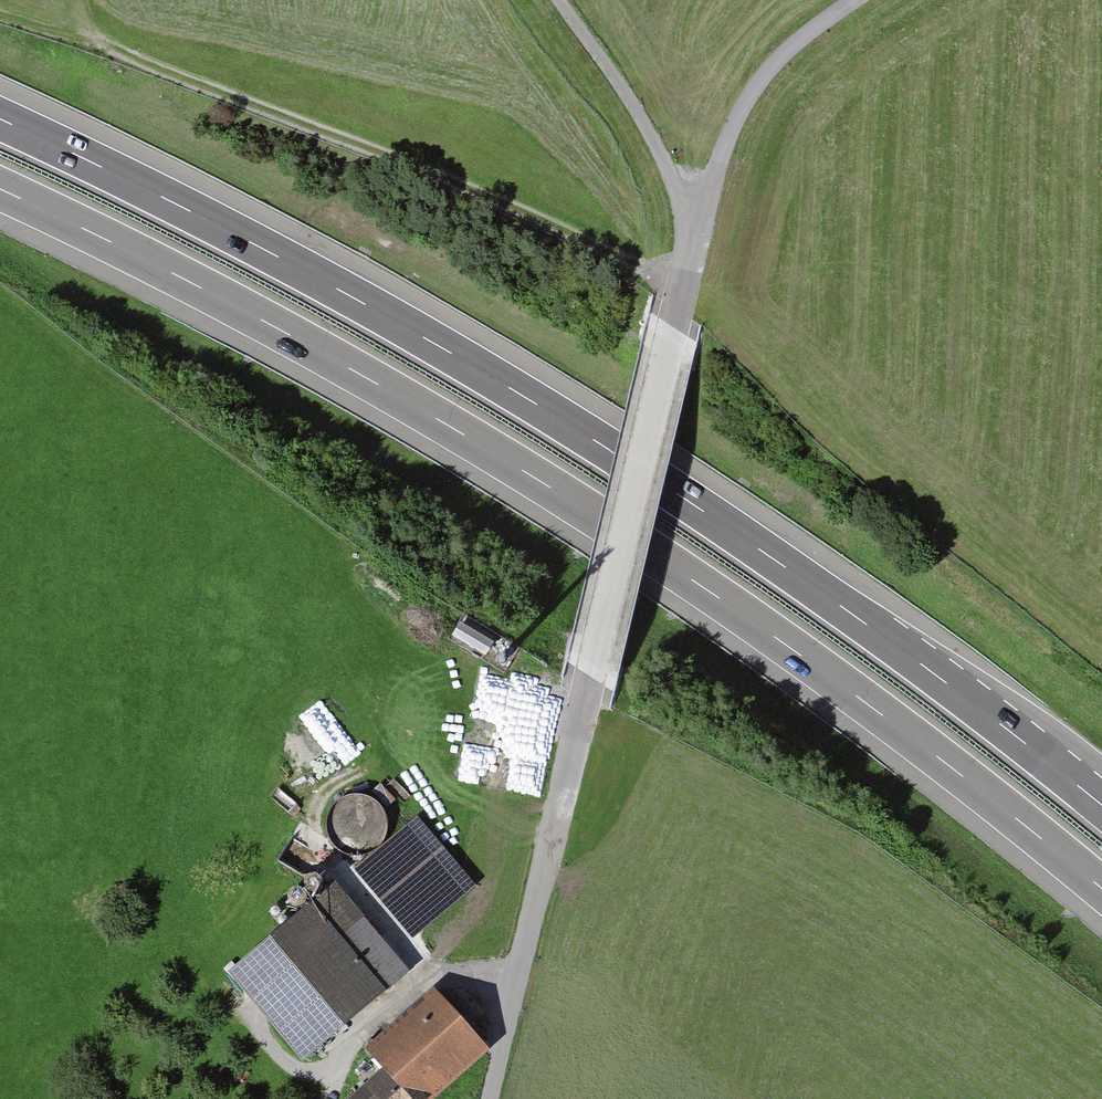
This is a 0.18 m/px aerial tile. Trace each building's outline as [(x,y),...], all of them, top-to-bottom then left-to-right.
[(343,805),(336,812),(333,817),(331,826),(332,836),(336,844),(342,851),(355,856),(365,856),(373,852),(381,845),(386,832),(386,823),(382,814),(379,810),(371,804),(362,801),(352,802),(343,805)] [(419,821),(357,872),(415,942),(477,890),(419,821)] [(411,984),(335,895),(230,985),(306,1073),(411,984)] [(433,997),(367,1054),(385,1075),(357,1098),(438,1098),(486,1059),(433,997)]
